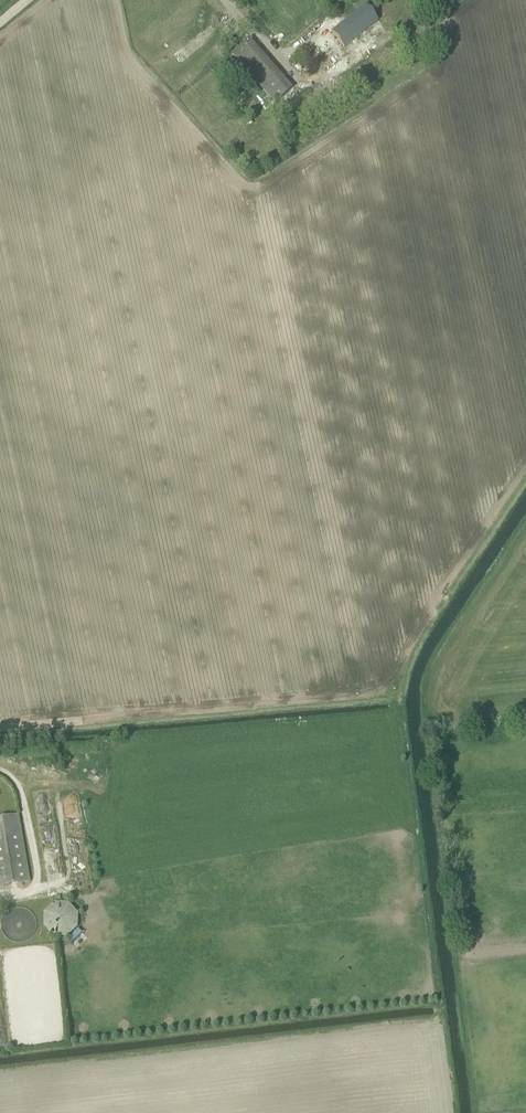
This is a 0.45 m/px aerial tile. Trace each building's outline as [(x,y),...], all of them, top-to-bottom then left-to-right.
[(365,5),(332,32),(344,48),(377,21),(365,5)] [(248,38),(231,53),(274,103),(291,88),(248,38)] [(31,882),(19,815),(0,818),(0,888),(31,882)] [(78,914),(68,903),(53,903),(43,912),(43,926),(52,937),(66,938),(77,928),(78,914)]
